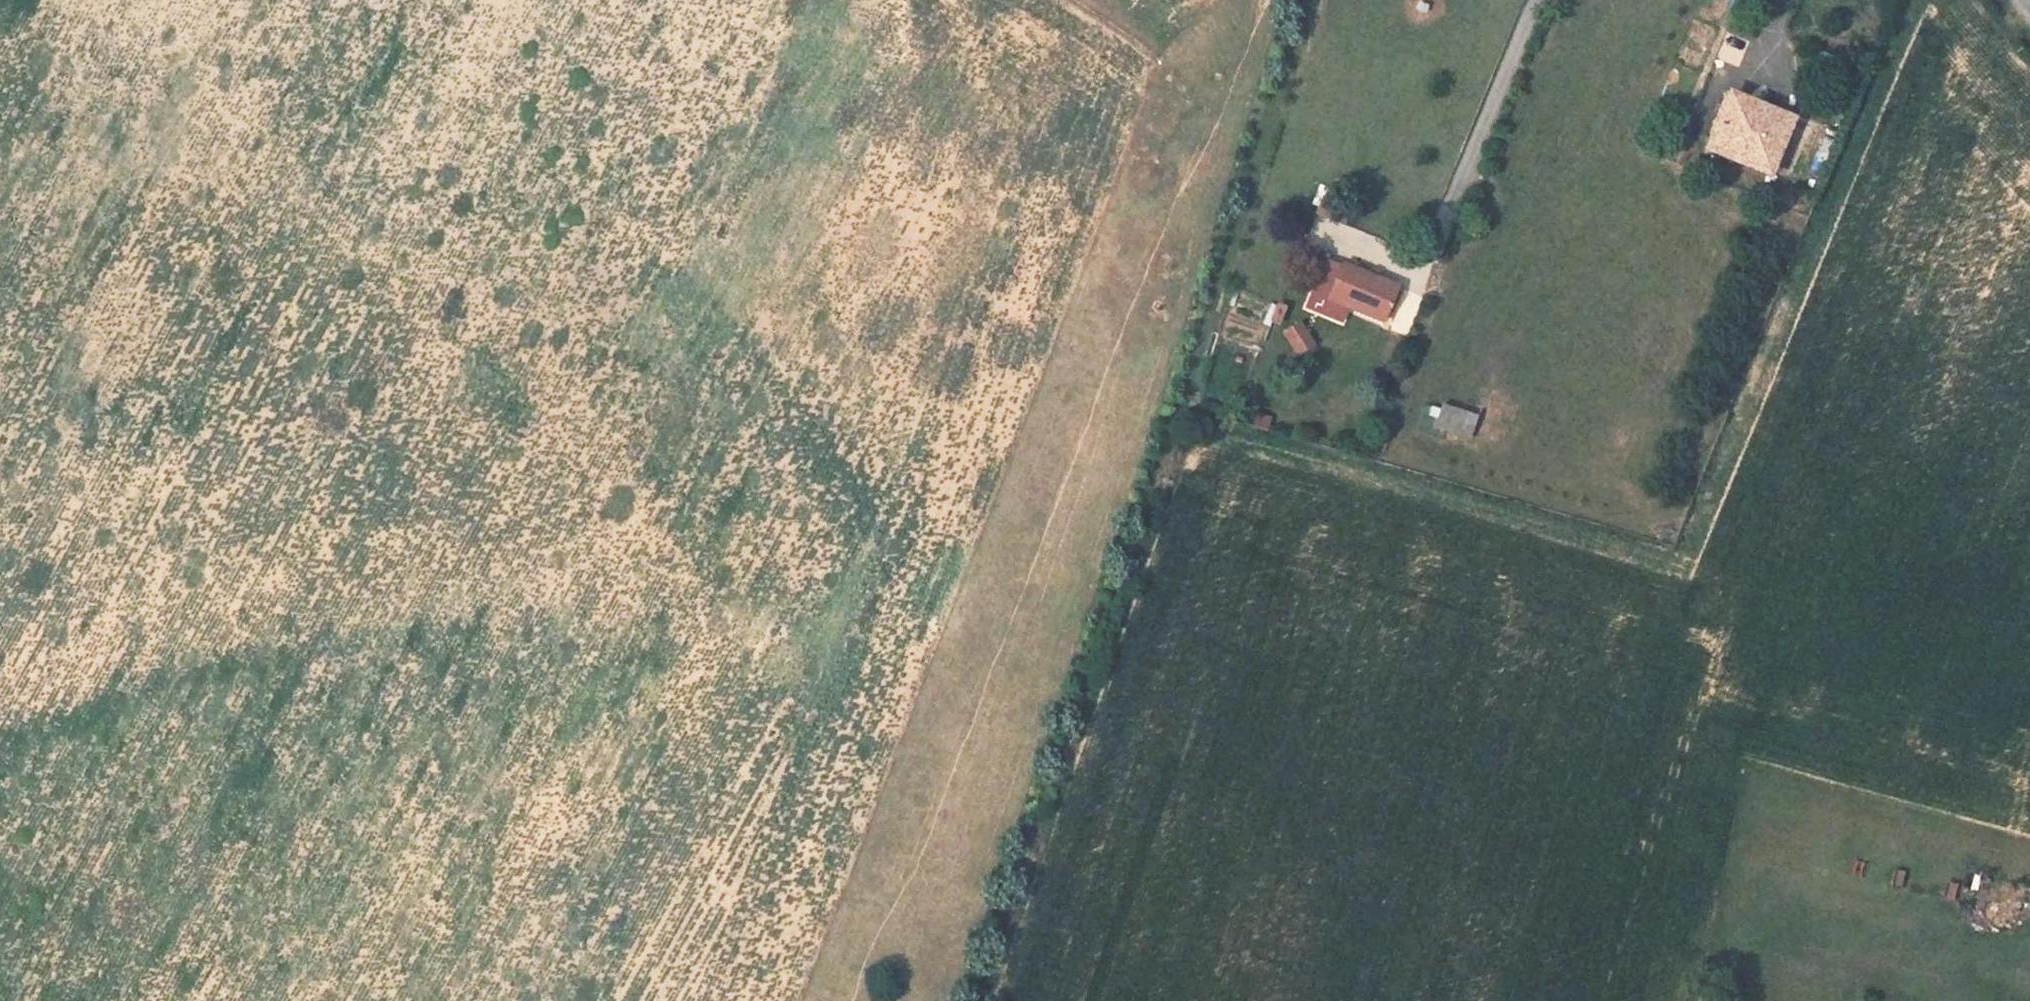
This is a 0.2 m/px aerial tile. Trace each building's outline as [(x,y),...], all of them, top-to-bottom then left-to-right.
[(1789,120),(1730,96),(1709,148),(1768,172),(1789,120)] [(1398,287),(1342,264),(1328,298),(1383,321),(1398,287)] [(1268,304),(1266,323),(1282,326),(1284,306),(1268,304)] [(1300,321),(1282,332),(1297,358),(1316,346),(1300,321)] [(1470,440),(1479,415),(1442,402),(1433,427),(1470,440)]
